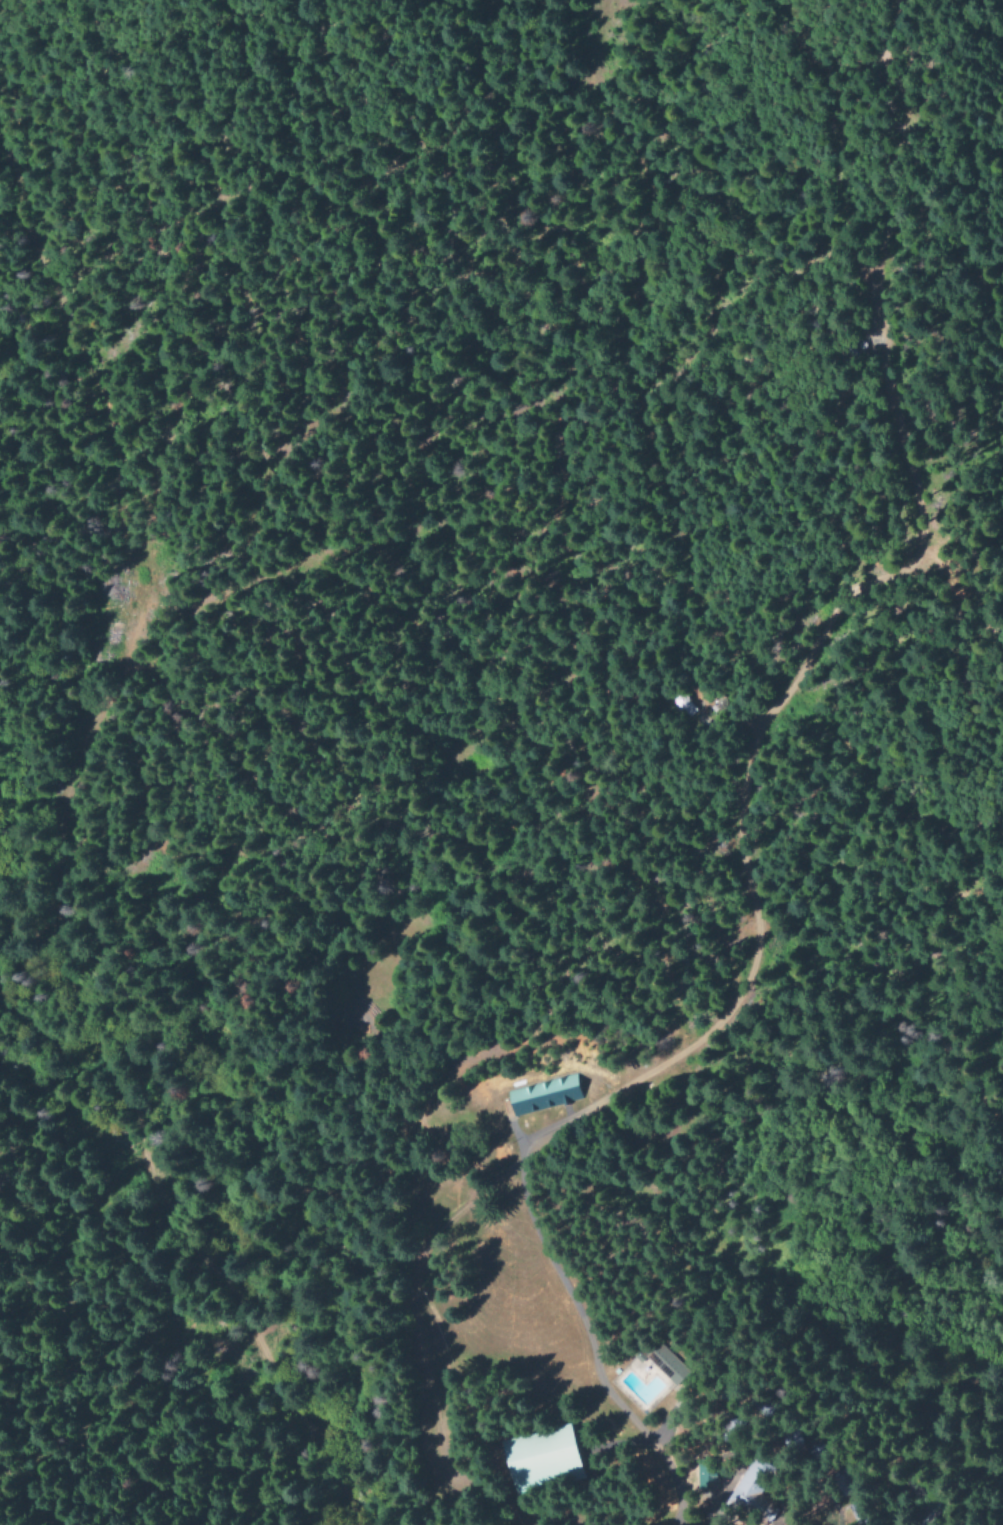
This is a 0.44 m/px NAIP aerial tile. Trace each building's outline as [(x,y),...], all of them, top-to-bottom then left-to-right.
[(507,1091),(514,1119),(549,1111),(550,1116),(570,1111),(568,1099),(582,1096),(577,1074),(507,1091)] [(692,1374),(662,1347),(651,1358),(682,1386),(692,1374)] [(499,1444),(509,1482),(508,1483),(510,1491),(580,1473),(567,1425),(499,1444)] [(725,1502),(756,1519),(764,1505),(752,1498),(761,1483),(770,1469),(758,1462),(750,1477),(742,1472),(725,1502)]
